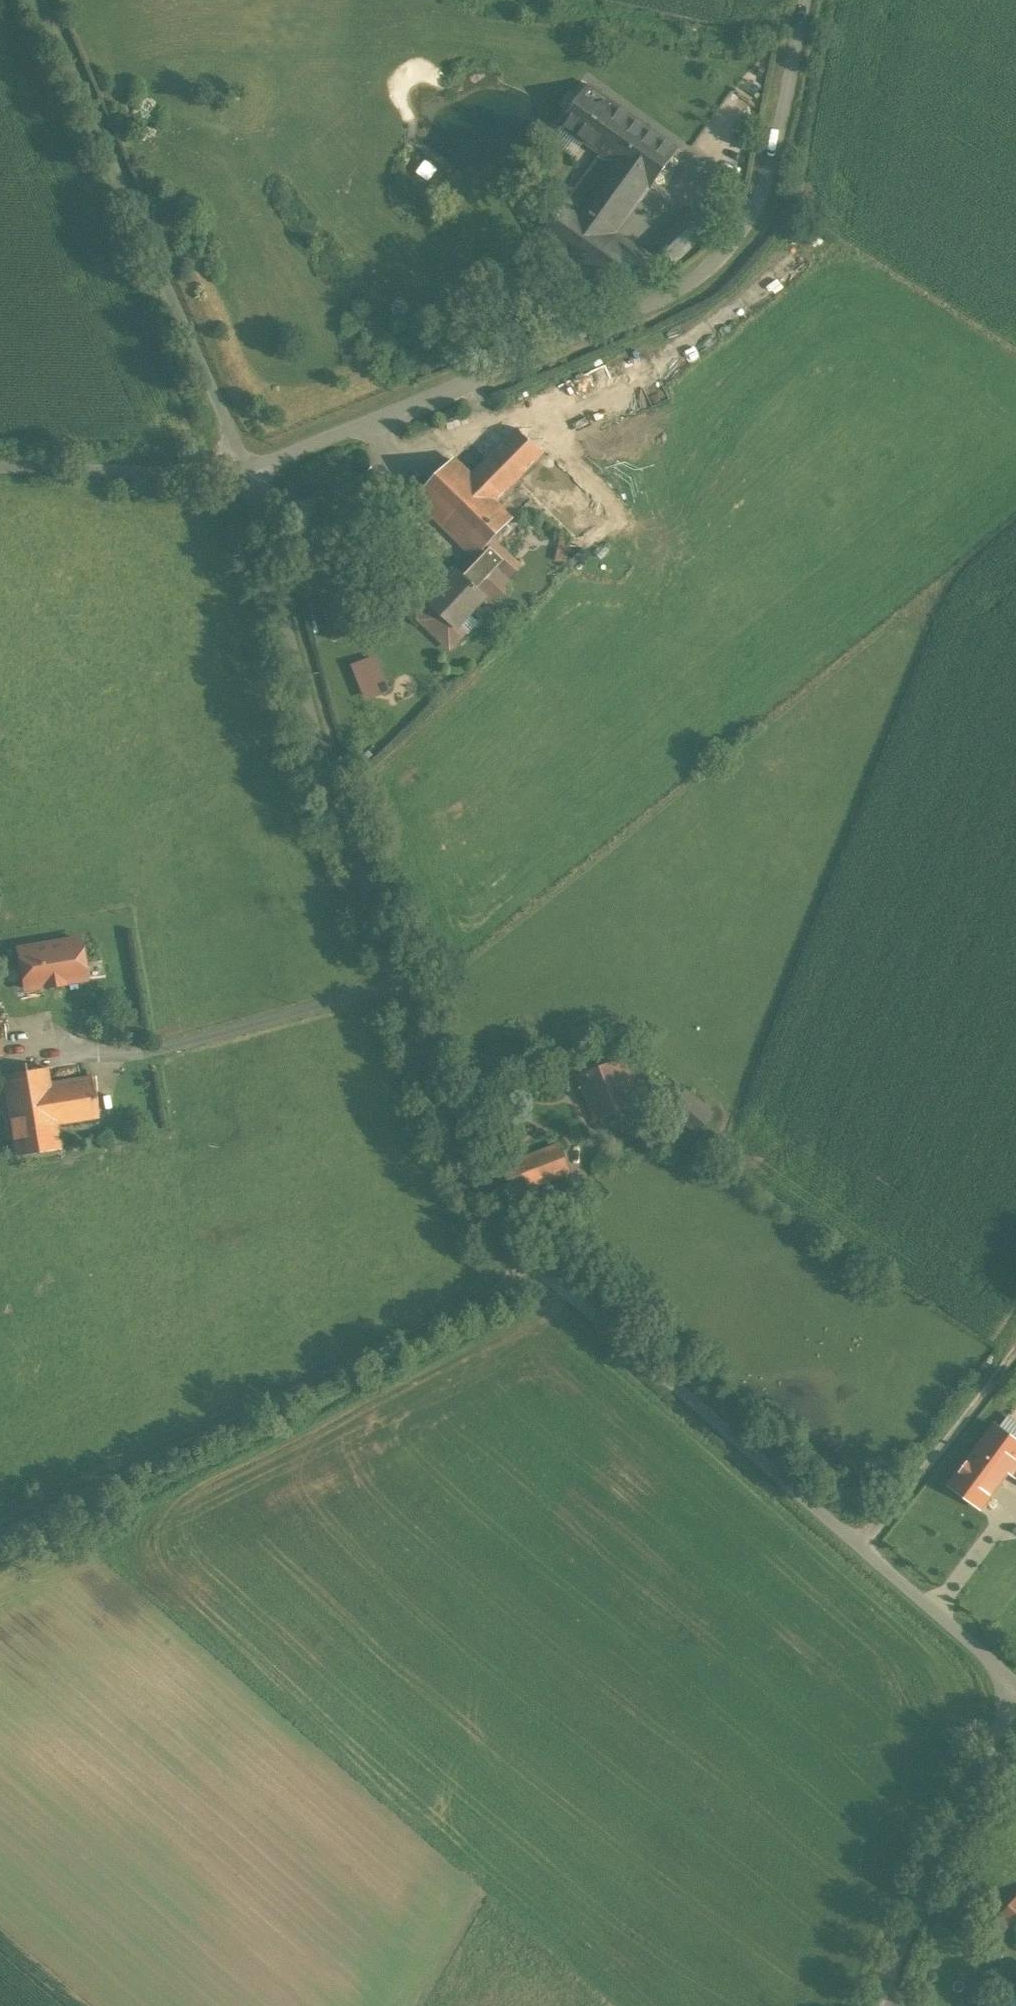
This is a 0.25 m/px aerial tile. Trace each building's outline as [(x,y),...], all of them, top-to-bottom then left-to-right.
[(678,149),(588,84),(558,125),(599,153),(649,189),(678,149)] [(649,189),(599,153),(568,198),(616,233),(649,189)] [(568,198),(567,198),(539,237),(609,287),(644,253),(616,233),(568,198)] [(691,207),(654,243),(673,263),(710,227),(691,207)] [(488,459),(469,441),(414,498),(478,561),(491,547),(487,543),(513,517),(495,500),(515,480),(543,452),(542,451),(518,428),(488,459)] [(543,452),(515,480),(533,497),(573,537),(602,508),(543,450),(542,451),(543,452)] [(515,480),(495,500),(513,517),(533,497),(515,480)] [(459,571),(429,603),(432,605),(456,627),(457,627),(486,595),(478,587),(497,567),(503,560),(491,547),(478,561),(464,575),(459,571)] [(497,567),(478,587),(486,595),(489,598),(494,593),(504,593),(504,583),(508,578),(497,567)] [(456,627),(432,605),(419,619),(450,647),(463,633),(457,627),(456,627)] [(371,699),(394,688),(380,659),(356,671),(371,699)] [(78,938),(17,948),(24,988),(44,984),(44,985),(63,982),(63,981),(84,977),(78,938)] [(653,1095),(638,1056),(625,1061),(641,1100),(653,1095)] [(624,1059),(577,1076),(595,1120),(641,1102),(641,1100),(625,1061),(624,1059)] [(46,1067),(1,1074),(14,1156),(59,1148),(55,1124),(48,1082),(46,1067)] [(90,1075),(48,1082),(55,1124),(97,1117),(90,1075)] [(711,1113),(686,1092),(671,1110),(696,1131),(711,1113)] [(561,1144),(502,1167),(512,1192),(570,1171),(561,1144)] [(950,1485),(980,1507),(996,1486),(1008,1470),(1015,1474),(1015,1440),(994,1424),(994,1425),(968,1460),(950,1485)] [(999,1914),(1015,1931),(1015,1896),(999,1914)]
